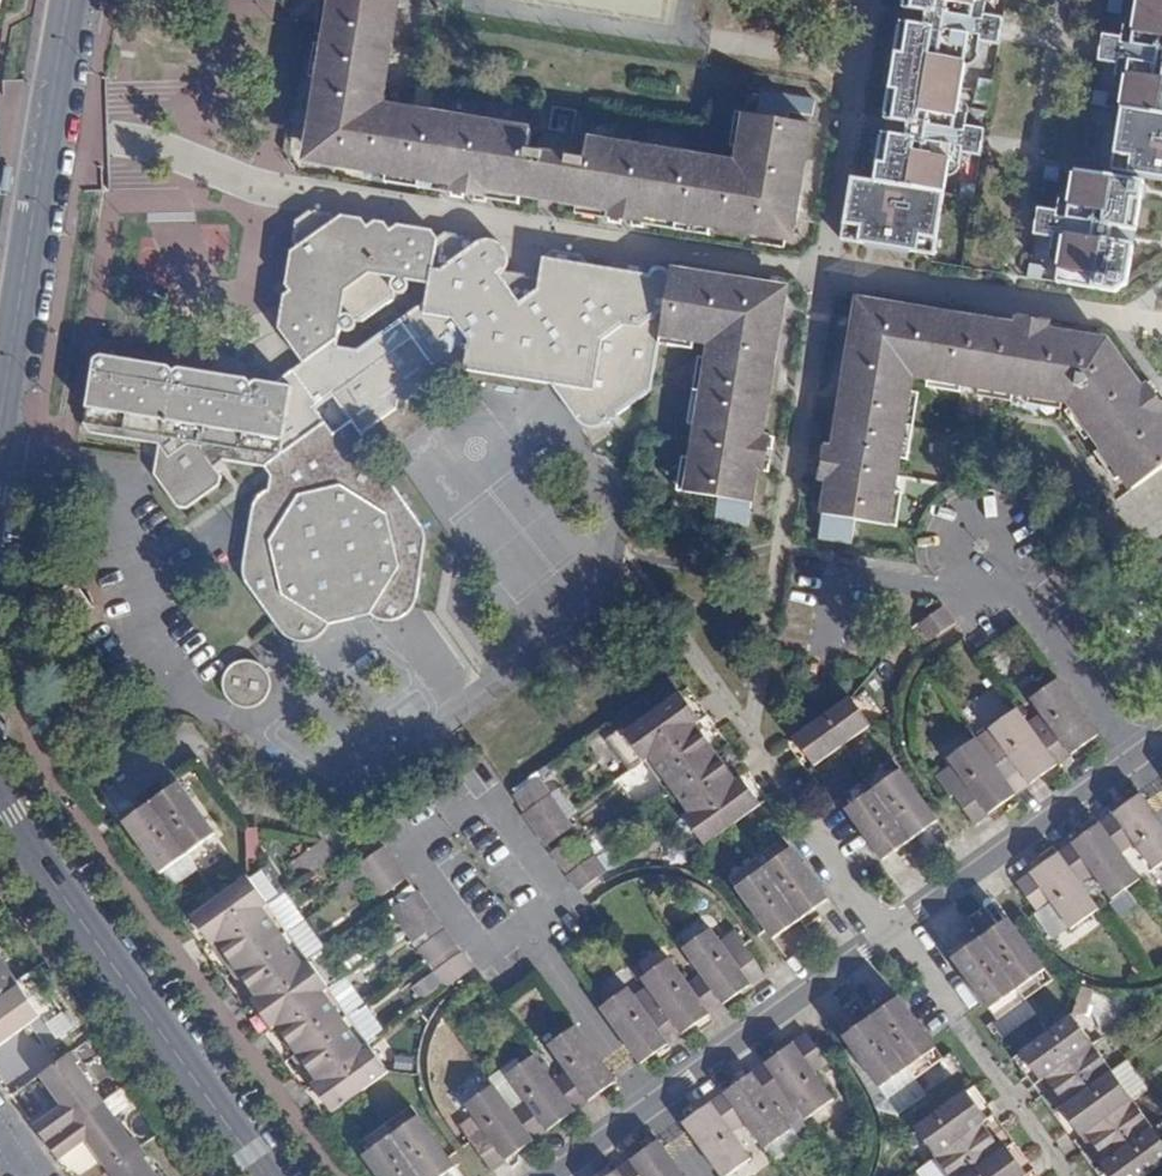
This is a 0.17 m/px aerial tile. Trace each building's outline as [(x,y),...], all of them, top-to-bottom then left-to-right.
[(453,185),(488,190),(521,196),(522,190),(538,192),(544,152),(528,149),(531,133),(498,128),(497,136),(463,130),(465,122),(399,111),(398,120),(379,117),(381,109),(371,107),(374,89),(383,91),(395,14),(386,12),(388,0),(342,0),(341,7),(332,5),(328,31),(320,79),(320,80),(330,82),(320,141),(333,143),(331,157),(346,159),(372,164),(389,166),(388,174),(453,185)] [(927,12),(935,14),(936,3),(948,4),(974,9),(975,0),(905,0),(903,9),(927,12)] [(923,29),(933,31),(929,57),(938,59),(944,31),(951,32),(969,35),(967,51),(965,63),(963,73),(966,72),(968,71),(972,70),(973,67),(976,65),(976,60),(979,44),(998,46),(999,40),(1000,31),(1001,24),(1002,19),(983,16),(985,0),(975,0),(974,9),(972,22),(945,16),(948,4),(936,3),(935,14),(927,12),(923,29)] [(1106,14),(1119,16),(1122,0),(1108,0),(1106,14)] [(1136,18),(1133,35),(1158,39),(1161,39),(1161,0),(1139,0),(1136,18)] [(1158,39),(1156,51),(1131,46),(1133,35),(1136,18),(1133,18),(1130,18),(1128,18),(1125,21),(1124,22),(1122,26),(1120,39),(1102,37),(1102,41),(1101,47),(1099,57),(1098,63),(1116,66),(1115,74),(1114,80),(1116,83),(1118,86),(1120,88),(1121,89),(1125,90),(1127,75),(1129,63),(1153,67),(1152,79),(1161,80),(1161,39),(1158,39)] [(885,120),(909,124),(916,125),(918,114),(931,116),(956,120),(959,96),(963,73),(965,63),(938,59),(929,57),(933,31),(923,29),(900,25),(885,120)] [(969,35),(951,32),(949,48),(967,51),(969,35)] [(1161,179),(1161,80),(1152,79),(1127,75),(1125,90),(1113,155),(1130,158),(1128,173),(1161,179)] [(883,81),(870,78),(866,102),(879,104),(883,81)] [(992,82),(980,80),(977,105),(988,107),(992,82)] [(1106,95),(1093,92),(1091,105),(1104,108),(1106,95)] [(909,124),(905,140),(914,141),(912,154),(925,156),(926,143),(950,148),(948,160),(945,182),(949,181),(950,180),(953,178),(955,176),(956,174),(957,171),(959,165),(960,154),(980,157),(981,149),(982,142),(984,134),(984,131),(966,127),(968,110),(968,108),(968,104),(966,102),(965,99),(962,97),(959,96),(956,120),(954,131),(928,127),(931,116),(918,114),(916,125),(909,124)] [(579,199),(578,205),(577,209),(610,214),(645,220),(792,244),(814,114),(748,103),(740,148),(749,149),(746,168),(737,166),(736,174),(718,171),(720,163),(654,152),(653,161),(619,155),(621,147),(587,142),(585,158),(567,155),(560,195),(579,199)] [(875,184),(861,182),(854,227),(859,228),(856,243),(918,253),(921,237),(936,240),(945,182),(948,160),(925,156),(912,154),(914,141),(905,140),(882,136),(875,184)] [(522,190),(521,196),(578,205),(579,199),(560,195),(567,155),(544,152),(538,192),(522,190)] [(1111,170),(1128,173),(1130,158),(1113,155),(1111,170)] [(371,171),(372,164),(346,159),(344,167),(371,171)] [(1057,170),(1044,168),(1042,181),(1055,183),(1057,170)] [(1075,174),(1072,192),(1068,220),(1093,223),(1095,212),(1104,214),(1103,225),(1112,227),(1136,231),(1143,184),(1080,174),(1075,174)] [(861,182),(853,180),(846,226),(854,227),(861,182)] [(975,185),(962,183),(960,197),(973,199),(975,185)] [(453,185),(452,193),(487,199),(488,190),(453,185)] [(1056,264),(1061,264),(1066,236),(1110,244),(1112,227),(1103,225),(1104,214),(1095,212),(1093,223),(1068,220),(1072,192),(1068,192),(1065,192),(1062,194),(1059,198),(1056,212),(1038,209),(1034,236),(1051,239),(1050,249),(1049,253),(1050,257),(1053,260),(1054,262),(1056,264)] [(311,210),(295,222),(292,244),(296,248),(291,251),(285,287),(289,293),(284,297),(278,331),(302,363),(275,384),(108,356),(102,355),(95,359),(84,425),(91,434),(156,446),(151,475),(178,508),(187,509),(219,487),(220,474),(214,468),(224,461),(262,468),(270,477),(269,492),(266,492),(257,499),(253,506),(241,570),(242,574),(245,583),(286,638),(295,642),(303,642),(307,642),(319,637),(326,630),(328,624),(369,615),(376,619),(386,621),(397,620),(408,614),(414,604),(425,542),(424,531),(420,524),(384,475),(372,469),(358,468),(350,457),(369,443),(362,434),(398,410),(399,402),(406,403),(453,370),(549,385),(578,424),(585,427),(593,429),(604,426),(610,420),(617,422),(618,415),(652,393),(661,334),(666,306),(671,278),(665,271),(660,268),(656,268),(647,273),(641,265),(617,262),(608,268),(587,265),(579,256),(554,251),(542,258),(539,277),(505,272),(507,259),(505,253),(499,245),(492,241),(483,241),(474,243),(470,238),(445,234),(438,239),(433,230),(398,224),(389,230),(384,222),(376,221),(367,226),(363,218),(341,215),(335,218),(332,213),(311,210)] [(610,214),(609,219),(644,225),(645,220),(610,214)] [(854,227),(846,226),(843,241),(856,243),(859,228),(854,227)] [(1095,277),(1093,289),(1115,293),(1127,285),(1127,284),(1133,248),(1110,244),(1066,236),(1061,264),(1060,271),(1095,277)] [(921,237),(918,253),(934,255),(936,240),(921,237)] [(1029,264),(1027,278),(1040,280),(1043,266),(1029,264)] [(692,459),(686,492),(752,503),(758,470),(763,435),(774,369),(762,367),(765,350),(769,323),(772,306),(760,304),(762,294),(745,292),(720,287),(701,284),(703,274),(672,269),(671,278),(666,306),(661,334),(692,339),(694,329),(712,332),(710,342),(720,344),(717,361),(708,359),(697,423),(708,424),(702,460),(692,459)] [(721,277),(720,287),(745,292),(747,281),(721,277)] [(895,317),(920,321),(922,310),(897,306),(895,317)] [(962,383),(964,383),(974,318),(939,313),(937,323),(920,321),(895,317),(878,314),(876,325),(864,323),(861,339),(857,366),(854,383),(845,382),(835,447),(829,482),(824,515),(889,525),(894,493),(885,491),(891,458),(900,460),(911,392),(901,391),(904,374),(912,375),(914,367),(933,370),(931,378),(962,383)] [(1142,388),(1124,363),(1117,368),(1101,345),(1073,340),(1074,335),(1050,331),(1016,325),(1015,325),(974,318),(964,383),(1070,400),(1135,487),(1161,468),(1161,416),(1142,388)] [(777,352),(781,325),(769,323),(765,350),(777,352)] [(857,366),(861,339),(852,338),(848,365),(857,366)] [(763,435),(758,470),(763,471),(769,436),(763,435)] [(824,481),(829,482),(835,447),(829,446),(824,481)] [(66,587),(54,595),(72,620),(92,607),(90,604),(73,581),(64,581),(66,587)] [(271,690),(271,679),(269,675),(264,667),(256,662),(252,660),(241,660),(233,663),(226,669),(222,676),(220,681),(220,688),(223,698),(231,707),(238,710),(249,711),(254,710),(258,708),(264,703),(268,698),(271,690)] [(1039,713),(1028,722),(1053,758),(1057,764),(1058,764),(1071,754),(1067,748),(1095,728),(1058,678),(1029,699),(1039,713)] [(701,721),(681,692),(623,733),(644,761),(696,724),(701,721)] [(795,738),(814,766),(843,746),(872,725),(851,698),(795,738)] [(1028,722),(1017,707),(988,729),(1005,754),(994,762),(1012,788),(1017,794),(1030,785),(1026,779),(1053,758),(1028,722)] [(696,724),(644,761),(666,788),(716,752),(696,724)] [(1067,748),(1071,754),(1092,740),(1099,735),(1095,728),(1067,748)] [(1012,788),(994,762),(977,738),(947,760),(965,785),(954,794),(975,824),(989,814),(985,808),(1012,788)] [(716,752),(666,788),(689,814),(737,780),(716,752)] [(1057,764),(1053,758),(1026,779),(1030,785),(1057,764)] [(893,759),(866,778),(874,789),(901,769),(893,759)] [(901,769),(874,789),(911,840),(938,819),(931,810),(901,769)] [(737,780),(689,814),(684,818),(705,845),(734,824),(760,805),(740,777),(737,780)] [(866,778),(839,799),(846,809),(874,789),(866,778)] [(152,802),(188,853),(217,833),(179,783),(152,802)] [(1017,794),(1012,788),(985,808),(989,814),(1017,794)] [(874,789),(846,809),(883,860),(910,840),(911,840),(874,789)] [(1118,821),(1147,800),(1141,793),(1134,798),(1113,813),(1118,821)] [(551,795),(525,814),(536,831),(563,812),(551,795)] [(1161,863),(1161,822),(1147,800),(1118,821),(1113,813),(1100,823),(1105,829),(1122,853),(1134,844),(1153,870),(1161,863)] [(159,873),(188,853),(152,802),(151,803),(122,823),(159,873)] [(563,812),(536,831),(547,846),(573,826),(567,817),(563,812)] [(1100,823),(1072,843),(1076,849),(1105,829),(1100,823)] [(1063,859),(1080,883),(1094,874),(1112,900),(1141,879),(1122,853),(1105,829),(1076,849),(1072,843),(1059,852),(1063,859)] [(579,834),(553,853),(564,870),(590,851),(586,845),(579,834)] [(793,848),(785,837),(757,857),(765,867),(793,848)] [(324,840),(323,841),(296,860),(307,876),(336,856),(324,840)] [(386,847),(360,866),(367,876),(371,881),(397,862),(386,847)] [(793,848),(765,867),(801,918),(829,898),(793,848)] [(1059,852),(1031,873),(1035,879),(1063,859),(1059,852)] [(595,857),(569,876),(581,892),(600,878),(607,873),(595,857)] [(765,867),(757,857),(728,878),(736,888),(765,867)] [(1017,882),(1039,913),(1050,903),(1069,928),(1099,908),(1080,883),(1063,859),(1035,879),(1031,873),(1017,882)] [(408,877),(397,862),(371,881),(381,896),(408,877)] [(736,888),(765,929),(766,929),(774,939),(801,918),(765,867),(736,888)] [(248,876),(220,897),(195,914),(215,943),(263,908),(268,905),(248,876)] [(429,907),(417,890),(391,911),(403,926),(429,907)] [(429,907),(403,926),(407,932),(414,940),(440,922),(429,907)] [(263,908),(215,943),(236,970),(283,936),(283,935),(263,908)] [(1018,989),(1045,970),(1016,928),(1008,917),(981,938),(1018,989)] [(711,929),(683,948),(701,973),(720,999),(748,979),(752,985),(765,975),(744,944),(731,954),(711,929)] [(419,949),(427,960),(430,965),(456,944),(446,930),(419,949)] [(304,964),(283,936),(236,970),(256,998),(304,964)] [(953,958),(990,1009),(1018,990),(1018,989),(981,938),(953,958)] [(462,953),(456,944),(430,965),(436,972),(462,953)] [(473,968),(462,953),(436,972),(438,975),(447,987),(454,983),(474,969),(473,968)] [(18,980),(0,956),(0,993),(18,980)] [(720,999),(701,973),(687,982),(670,958),(642,978),(660,1003),(679,1029),(708,1009),(711,1014),(724,1004),(720,999)] [(309,960),(304,964),(256,998),(276,1026),(323,992),(329,988),(309,960)] [(1018,989),(1025,999),(1053,981),(1045,970),(1018,989)] [(447,987),(438,975),(432,979),(441,992),(447,987)] [(441,992),(432,979),(416,991),(425,1004),(441,992)] [(748,979),(720,999),(724,1004),(724,1005),(752,985),(748,979)] [(0,1000),(0,1048),(41,1018),(18,987),(0,1000)] [(679,1029),(660,1003),(647,1013),(629,988),(601,1008),(637,1058),(665,1037),(669,1044),(683,1034),(679,1029)] [(990,1009),(998,1020),(1024,1000),(1025,999),(1018,989),(1018,990),(990,1009)] [(323,992),(276,1026),(296,1054),(344,1020),(323,992)] [(871,1016),(909,1067),(936,1047),(899,996),(871,1016)] [(353,1013),(344,1020),(364,1047),(369,1044),(381,1035),(362,1009),(354,1014),(353,1013)] [(711,1014),(708,1009),(679,1029),(683,1034),(711,1014)] [(850,1048),(879,1089),(908,1068),(909,1067),(871,1016),(870,1017),(844,1036),(851,1047),(850,1048)] [(1049,1033),(1020,1054),(1040,1082),(1044,1079),(1093,1044),(1072,1016),(1049,1033)] [(344,1020),(296,1054),(316,1081),(316,1082),(364,1047),(344,1020)] [(612,1075),(576,1025),(547,1045),(565,1070),(553,1079),(571,1104),(576,1111),(588,1102),(589,1101),(585,1095),(612,1075)] [(816,1074),(829,1063),(808,1033),(794,1043),(799,1051),(816,1074)] [(667,1045),(669,1044),(665,1037),(637,1058),(641,1064),(649,1059),(667,1045)] [(799,1051),(794,1043),(766,1063),(772,1071),(799,1051)] [(364,1047),(316,1082),(337,1109),(361,1092),(388,1072),(389,1072),(369,1044),(364,1047)] [(1065,1106),(1112,1072),(1093,1044),(1044,1079),(1065,1106)] [(916,1078),(944,1058),(936,1047),(909,1067),(916,1078)] [(833,1099),(816,1074),(799,1051),(772,1071),(797,1106),(806,1119),(833,1099)] [(148,1160),(151,1158),(135,1136),(131,1139),(79,1066),(82,1063),(74,1052),(39,1077),(60,1106),(34,1125),(39,1132),(51,1148),(60,1160),(86,1142),(111,1175),(159,1175),(148,1160)] [(553,1079),(535,1055),(506,1076),(524,1100),(512,1110),(530,1134),(535,1141),(548,1131),(544,1125),(571,1104),(553,1079)] [(772,1071),(766,1063),(752,1073),(758,1081),(730,1100),(747,1123),(766,1149),(793,1129),(784,1116),(797,1106),(772,1071)] [(915,1078),(916,1078),(909,1067),(908,1068),(879,1089),(887,1099),(915,1078)] [(1084,1135),(1133,1100),(1112,1072),(1065,1106),(1061,1109),(1080,1137),(1084,1135)] [(758,1081),(752,1073),(725,1093),(730,1100),(758,1081)] [(617,1082),(612,1075),(585,1095),(589,1101),(610,1087),(617,1082)] [(483,1131),(471,1140),(493,1171),(506,1161),(502,1154),(530,1134),(512,1110),(494,1084),(464,1106),(483,1131)] [(987,1119),(967,1092),(961,1096),(982,1123),(987,1119)] [(722,1175),(729,1175),(752,1158),(733,1132),(747,1123),(730,1100),(725,1093),(711,1102),(717,1110),(689,1130),(722,1175)] [(982,1123),(961,1096),(940,1111),(917,1128),(934,1158),(982,1123)] [(1105,1162),(1152,1127),(1133,1100),(1084,1135),(1105,1162)] [(683,1122),(689,1130),(717,1110),(711,1102),(691,1117),(683,1122)] [(576,1111),(571,1104),(544,1125),(548,1131),(576,1111)] [(412,1107),(384,1125),(392,1137),(420,1118),(412,1107)] [(392,1137),(420,1175),(444,1175),(456,1167),(449,1156),(420,1118),(392,1137)] [(982,1123),(934,1158),(947,1175),(968,1175),(1002,1151),(1001,1150),(982,1123)] [(392,1137),(384,1125),(356,1145),(364,1156),(392,1137)] [(1161,1164),(1161,1140),(1152,1127),(1105,1162),(1100,1165),(1108,1175),(1145,1175),(1161,1164)] [(535,1141),(530,1134),(502,1154),(506,1161),(535,1141)] [(364,1156),(379,1175),(420,1175),(392,1137),(364,1156)] [(652,1145),(631,1160),(636,1166),(664,1147),(659,1139),(652,1145)] [(664,1147),(636,1166),(631,1160),(618,1170),(623,1175),(685,1175),(664,1147)] [(1020,1175),(1027,1175),(1007,1148),(1002,1151),(1020,1175)] [(1002,1151),(968,1175),(1020,1175),(1002,1151)]
